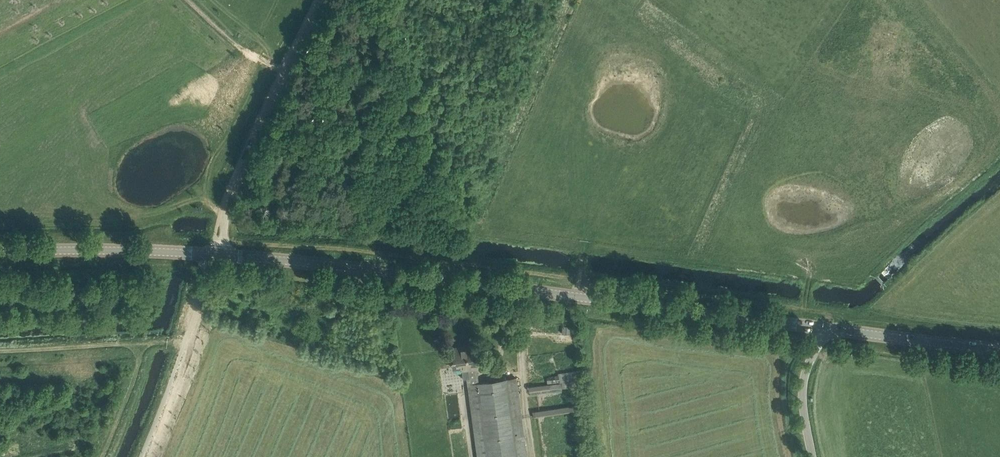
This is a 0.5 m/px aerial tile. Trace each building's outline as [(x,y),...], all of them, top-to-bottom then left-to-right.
[(474,345),(459,347),(450,348),(453,368),(461,367),(462,369),(468,368),(469,373),(477,372),(476,367),(477,367),(474,345)] [(548,384),(529,386),(530,396),(562,391),(562,388),(584,385),(582,370),(558,373),(559,374),(547,376),(548,384)] [(518,388),(516,378),(479,383),(478,376),(466,378),(477,456),(527,456),(518,388)]
